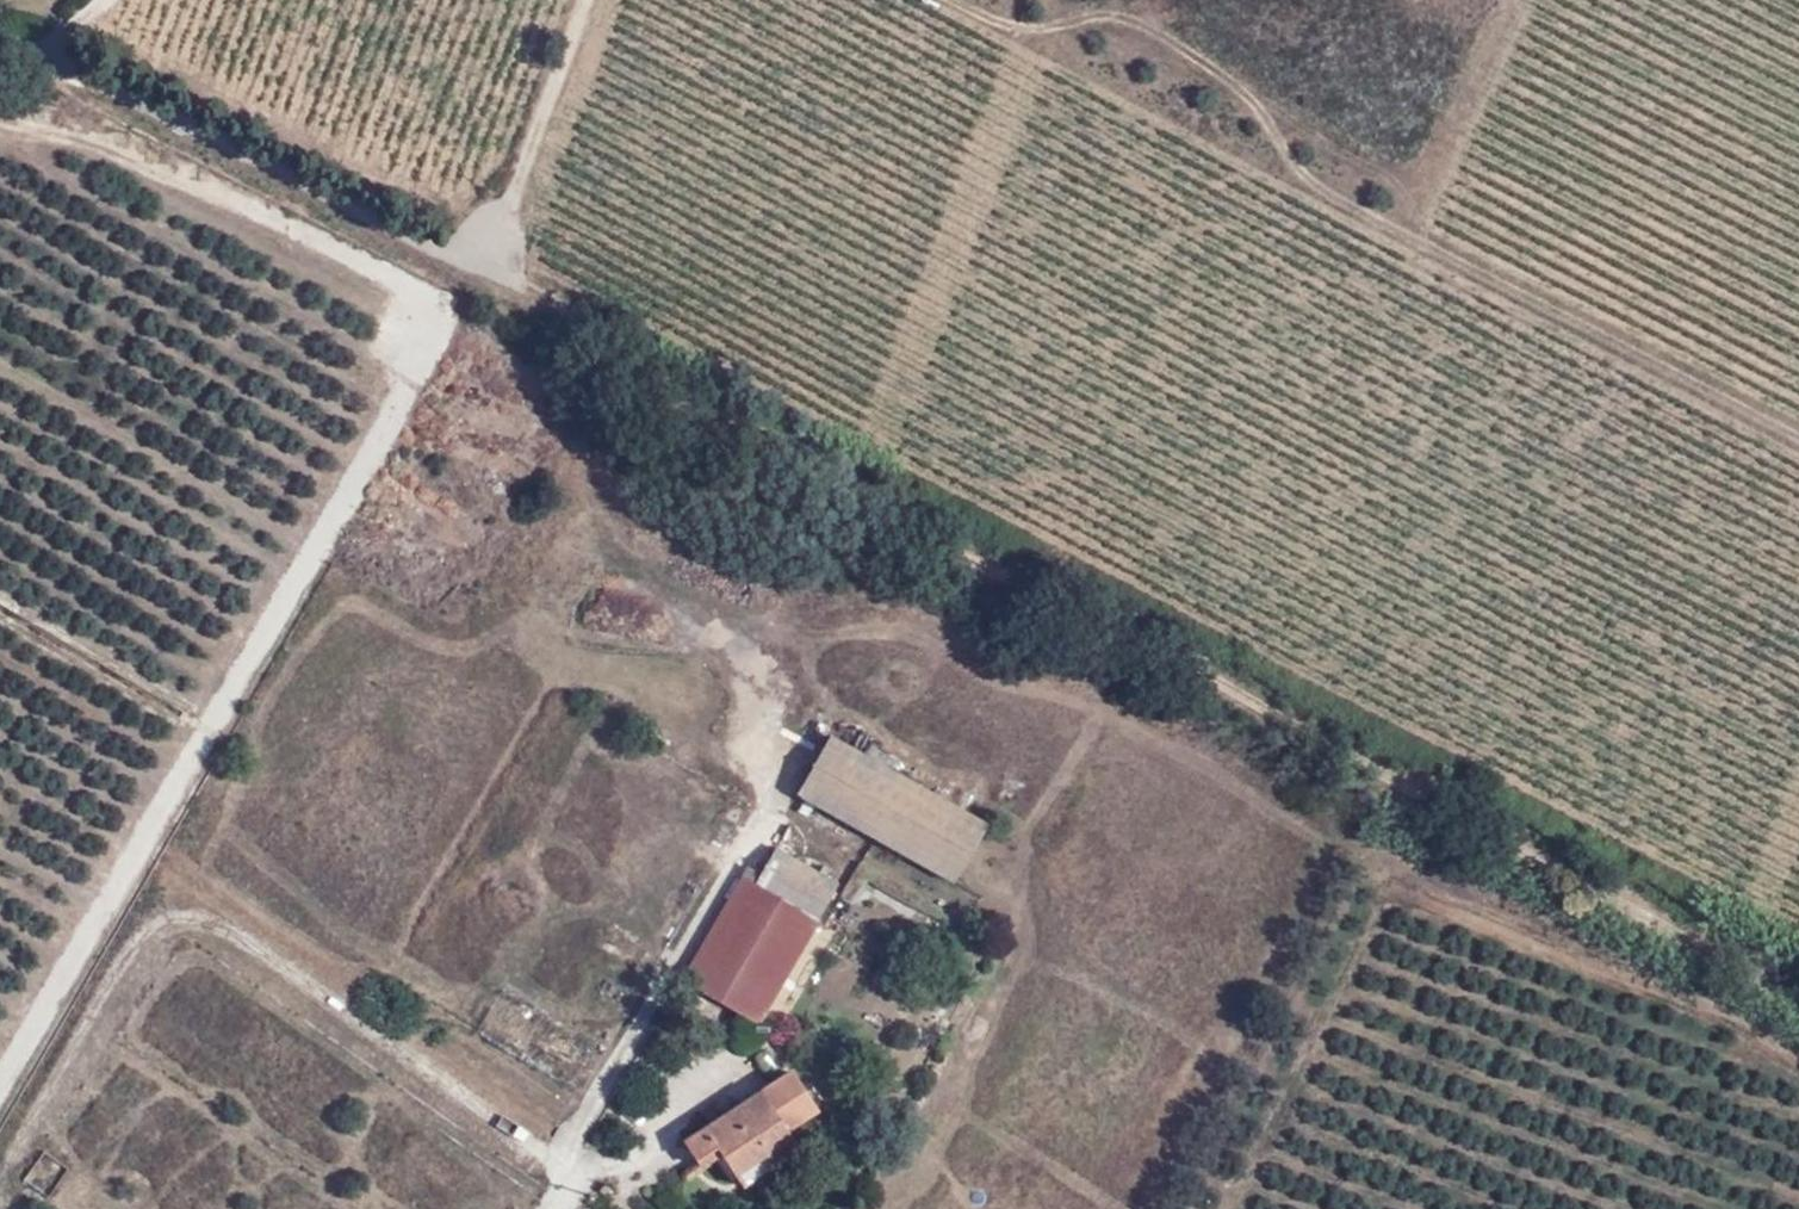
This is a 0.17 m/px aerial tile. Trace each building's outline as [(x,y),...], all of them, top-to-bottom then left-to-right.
[(831,740),(799,797),(954,883),(985,827),(831,740)] [(761,1026),(818,925),(814,921),(836,883),(823,875),(827,866),(820,862),(814,870),(779,849),(758,886),(744,876),(682,980),(761,1026)] [(788,1132),(817,1113),(795,1076),(687,1142),(701,1171),(724,1158),(741,1186),(799,1150),(788,1132)]
